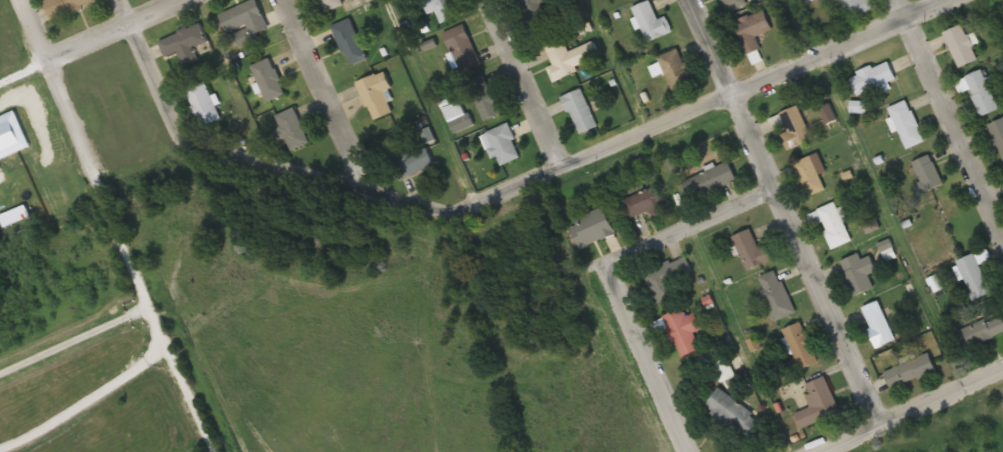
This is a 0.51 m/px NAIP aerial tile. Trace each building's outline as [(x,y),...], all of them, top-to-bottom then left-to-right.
[(51,20),(98,3),(97,0),(43,0),(51,20)] [(258,0),(256,0),(219,13),(226,34),(234,31),(238,43),(270,32),(258,0)] [(343,6),(341,0),(319,0),(323,13),(343,6)] [(459,17),(453,0),(428,0),(438,25),(459,17)] [(747,6),(744,0),(722,0),(727,14),(747,6)] [(872,0),(834,0),(843,23),(876,10),(872,0)] [(647,43),(673,33),(666,16),(658,20),(650,1),(633,8),(647,43)] [(761,52),(756,38),(773,32),(766,12),(735,22),(747,57),(761,52)] [(351,68),(370,59),(351,18),(332,27),(351,68)] [(183,65),(196,60),(191,48),(207,42),(201,24),(158,41),(164,57),(178,52),(183,65)] [(945,33),(961,69),(980,60),(964,24),(945,33)] [(470,39),(465,25),(444,32),(448,46),(470,39)] [(547,46),(554,65),(548,68),(553,81),(577,73),(565,40),(547,46)] [(674,91),(694,81),(678,48),(658,58),(674,91)] [(251,67),(268,102),(286,93),(270,58),(251,67)] [(858,98),(889,84),(888,82),(898,78),(890,60),(850,78),(858,98)] [(983,117),(1000,110),(984,70),(956,82),(961,94),(971,90),(983,117)] [(358,82),(373,121),(393,113),(385,91),(394,88),(387,71),(358,82)] [(501,114),(487,75),(468,81),(483,121),(501,114)] [(185,90),(202,127),(222,118),(204,81),(185,90)] [(563,96),(577,135),(597,128),(584,89),(563,96)] [(907,149),(926,142),(909,100),(890,108),(907,149)] [(454,135),(474,126),(463,101),(443,110),(454,135)] [(780,132),(786,150),(813,141),(801,107),(777,115),(783,131),(780,132)] [(276,116),(291,152),(311,144),(296,108),(276,116)] [(1002,164),(1002,119),(988,126),(1002,164)] [(521,157),(508,124),(481,135),(490,158),(496,156),(500,166),(521,157)] [(407,151),(394,158),(406,179),(434,163),(426,147),(410,156),(407,151)] [(912,163),(926,194),(945,186),(932,155),(912,163)] [(795,164),(810,196),(827,188),(812,156),(795,164)] [(699,198),(739,181),(731,162),(691,178),(699,198)] [(624,201),(631,218),(652,211),(655,218),(668,212),(658,187),(624,201)] [(833,249),(853,241),(837,203),(810,214),(814,224),(821,221),(833,249)] [(570,222),(581,249),(618,233),(607,207),(570,222)] [(735,236),(747,271),(776,261),(770,245),(760,249),(753,230),(735,236)] [(878,272),(873,256),(862,259),(860,254),(840,262),(852,297),(874,289),(869,275),(878,272)] [(956,263),(973,302),(994,293),(976,254),(956,263)] [(656,299),(696,281),(685,256),(646,274),(656,299)] [(758,280),(778,321),(797,311),(777,270),(758,280)] [(896,340),(879,301),(862,309),(879,348),(896,340)] [(698,313),(687,317),(685,309),(666,315),(680,358),(701,351),(695,332),(703,330),(698,313)] [(1002,335),(1002,315),(957,333),(964,350),(1002,335)] [(787,328),(799,373),(819,367),(806,322),(787,328)] [(885,372),(892,390),(939,372),(931,353),(885,372)] [(833,409),(833,381),(810,381),(810,409),(833,409)] [(757,417),(722,388),(707,406),(742,435),(757,417)]
